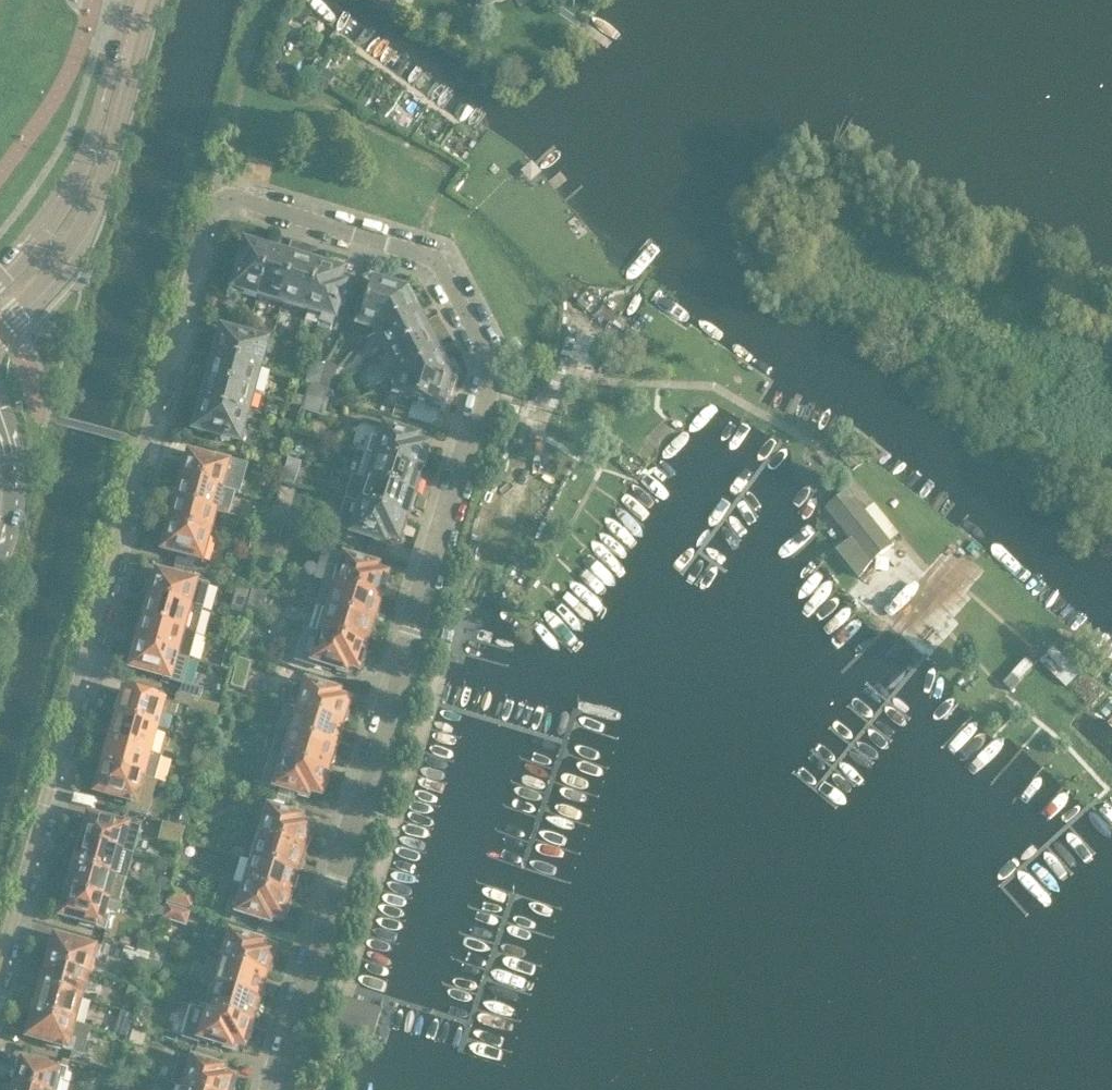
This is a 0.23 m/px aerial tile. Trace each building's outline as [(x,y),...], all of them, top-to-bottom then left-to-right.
[(403,0),(379,0),(397,10),(403,0)] [(242,259),(240,263),(235,282),(236,282),(232,295),(242,297),(243,292),(259,297),(271,253),(270,253),(268,249),(260,247),(257,249),(246,246),(242,259)] [(292,256),(284,254),(281,256),(271,253),(259,297),(284,304),(296,261),(294,260),(292,256)] [(308,261),(301,259),(297,261),(296,261),(284,304),(309,311),(322,268),(310,265),(308,261)] [(333,269),(325,266),(322,269),(322,268),(309,311),(336,319),(345,286),(339,284),(342,274),(335,272),(333,269)] [(386,287),(385,284),(379,282),(375,284),(373,283),(361,321),(370,323),(374,332),(415,311),(414,310),(416,306),(413,299),(409,299),(406,293),(386,287)] [(421,321),(415,311),(374,332),(387,356),(428,335),(427,333),(428,329),(425,322),(421,321)] [(269,345),(222,332),(219,343),(216,345),(214,352),(216,356),(215,357),(257,369),(261,356),(266,357),(269,345)] [(428,335),(387,356),(397,375),(438,354),(435,348),(436,345),(433,338),(429,337),(428,335)] [(514,342),(504,349),(509,357),(520,350),(514,342)] [(438,354),(397,375),(400,381),(396,396),(439,410),(440,407),(444,405),(446,400),(444,396),(450,376),(447,371),(448,367),(445,361),(441,360),(438,354)] [(257,369),(215,357),(213,367),(209,369),(207,377),(209,380),(251,391),(257,369)] [(311,397),(321,365),(310,362),(307,372),(306,371),(303,382),(307,383),(305,390),(306,390),(304,395),(311,397)] [(330,385),(336,366),(326,363),(325,366),(321,365),(311,397),(326,401),(329,390),(330,385)] [(251,391),(209,380),(208,383),(205,385),(202,393),(205,396),(203,402),(245,414),(251,391)] [(294,395),(292,403),(302,405),(304,397),(294,395)] [(322,415),(326,401),(311,397),(304,395),(304,397),(302,405),(301,409),(322,415)] [(245,414),(203,402),(202,408),(198,409),(195,417),(198,421),(195,431),(242,444),(245,433),(241,431),(245,414)] [(293,434),(295,428),(286,426),(284,432),(293,434)] [(371,457),(376,459),(420,472),(421,470),(425,468),(427,461),(425,457),(427,449),(415,446),(417,440),(385,431),(381,441),(376,440),(371,457)] [(188,455),(187,462),(186,464),(182,466),(180,473),(183,477),(182,478),(222,490),(229,466),(202,459),(202,458),(189,454),(189,455),(188,455)] [(288,459),(282,480),(294,484),(300,462),(288,459)] [(420,472),(376,459),(369,482),(416,496),(421,481),(418,480),(420,472)] [(222,490),(182,478),(180,487),(175,490),(174,497),(176,501),(216,513),(222,490)] [(416,496),(369,482),(361,507),(405,520),(408,513),(411,513),(416,496)] [(892,548),(847,493),(827,510),(852,540),(838,551),(860,579),(871,565),(892,548)] [(216,513),(176,501),(175,506),(171,508),(169,515),(171,519),(170,524),(210,535),(216,513)] [(867,510),(889,535),(897,528),(875,503),(867,510)] [(405,520),(361,507),(353,535),(387,546),(388,540),(398,543),(401,535),(404,533),(407,526),(404,523),(405,520)] [(291,528),(295,514),(274,508),(269,522),(291,528)] [(210,535),(170,524),(168,530),(164,532),(162,539),(165,543),(162,552),(162,553),(175,556),(176,556),(202,563),(210,535)] [(262,549),(264,541),(253,538),(251,545),(251,546),(262,549)] [(259,558),(261,551),(262,549),(251,546),(251,545),(249,551),(246,550),(244,560),(258,563),(259,558)] [(270,567),(272,561),(274,555),(261,551),(259,558),(258,563),(270,567)] [(377,574),(378,569),(335,556),(326,584),(380,600),(381,598),(385,596),(387,590),(385,586),(387,577),(377,574)] [(270,567),(258,563),(255,575),(267,578),(270,567)] [(156,574),(155,580),(154,583),(150,585),(148,591),(151,595),(150,597),(202,612),(209,587),(197,584),(170,577),(170,576),(157,573),(156,574)] [(378,609),(380,600),(326,584),(318,609),(373,626),(374,622),(378,620),(380,613),(378,609)] [(252,590),(246,613),(261,618),(267,595),(252,590)] [(202,612),(150,597),(147,607),(143,609),(142,615),(144,619),(143,622),(195,636),(202,612)] [(242,615),(244,610),(233,606),(229,619),(240,622),(242,615)] [(372,628),(373,626),(318,609),(311,635),(365,652),(368,640),(372,638),(374,632),(372,628)] [(195,636),(143,622),(143,625),(139,627),(137,633),(139,637),(137,645),(189,659),(195,636)] [(367,656),(365,652),(311,635),(303,662),(313,665),(311,673),(333,680),(336,672),(347,675),(348,669),(359,672),(361,664),(365,662),(367,656)] [(237,644),(236,650),(246,654),(248,648),(237,644)] [(182,685),(189,659),(137,645),(136,649),(132,651),(130,657),(133,661),(130,670),(130,671),(143,675),(170,682),(175,683),(182,685)] [(228,670),(234,648),(227,645),(221,668),(228,670)] [(308,684),(299,714),(342,727),(343,724),(347,722),(349,715),(347,711),(349,703),(339,700),(341,694),(308,684)] [(200,702),(203,692),(181,687),(179,696),(195,701),(200,702)] [(145,699),(124,693),(120,704),(117,703),(114,716),(117,717),(117,718),(156,729),(168,732),(173,717),(174,717),(178,705),(146,696),(145,699)] [(215,717),(218,707),(200,702),(195,701),(192,711),(215,717)] [(342,727),(299,714),(286,710),(279,734),(335,751),(336,747),(340,745),(342,739),(339,735),(342,727)] [(156,729),(117,718),(116,721),(112,723),(111,729),(112,732),(110,743),(149,754),(156,729)] [(336,757),(334,753),(335,751),(279,734),(271,759),(327,776),(330,766),(334,764),(336,757)] [(201,768),(206,749),(208,743),(197,740),(190,765),(201,768)] [(161,757),(149,754),(110,743),(106,754),(103,756),(101,763),(103,766),(102,769),(142,781),(154,784),(161,757)] [(348,755),(341,753),(339,752),(336,762),(345,765),(348,755)] [(327,787),(329,781),(327,777),(327,776),(271,759),(263,786),(275,790),(308,800),(310,795),(321,798),(323,789),(327,787)] [(142,781),(102,769),(102,771),(99,772),(97,779),(99,782),(95,794),(116,800),(116,801),(140,808),(144,794),(139,793),(142,781)] [(194,795),(197,783),(189,781),(186,793),(194,795)] [(268,810),(260,839),(304,852),(305,850),(309,847),(311,841),(309,837),(311,829),(301,826),(303,820),(268,810)] [(185,829),(188,817),(188,816),(176,813),(172,826),(185,829)] [(111,824),(89,817),(85,829),(82,831),(81,837),(82,840),(82,842),(122,853),(126,838),(137,841),(140,829),(112,821),(111,824)] [(185,829),(172,826),(163,823),(159,840),(180,846),(185,829)] [(304,852),(260,839),(252,863),(297,877),(298,873),(302,871),(304,865),(302,861),(304,852)] [(122,853),(82,842),(81,845),(78,847),(76,853),(78,856),(75,866),(115,878),(122,853)] [(297,877),(252,863),(245,889),(289,902),(292,892),(296,889),(298,883),(296,879),(297,877)] [(115,878),(75,866),(71,879),(69,880),(67,886),(69,889),(68,893),(108,904),(115,878)] [(289,902),(245,889),(237,915),(270,926),(272,920),(283,924),(285,915),(289,913),(291,907),(289,903),(289,902)] [(187,911),(190,898),(167,892),(164,904),(164,905),(187,911)] [(108,904),(68,893),(67,895),(64,896),(63,902),(64,905),(61,917),(83,924),(83,926),(106,932),(110,918),(104,917),(108,904)] [(154,906),(151,915),(160,918),(163,908),(154,906)] [(159,923),(182,929),(186,915),(163,909),(159,923)] [(264,945),(230,935),(221,964),(266,978),(267,975),(271,973),(273,966),(271,962),(273,954),(263,951),(264,945)] [(77,945),(55,938),(52,951),(49,952),(47,958),(49,961),(48,964),(88,975),(91,962),(98,963),(101,950),(77,944),(77,945)] [(154,942),(139,938),(137,948),(151,952),(152,949),(154,942)] [(88,975),(48,964),(47,967),(45,968),(43,974),(44,977),(41,990),(81,1001),(88,975)] [(266,978),(221,964),(214,989),(259,1002),(260,999),(264,996),(266,990),(263,986),(266,978)] [(143,983),(142,988),(140,992),(149,995),(152,986),(143,983)] [(140,992),(142,988),(128,984),(123,999),(137,1003),(138,999),(140,992)] [(259,1002),(214,989),(207,1012),(252,1026),(254,1017),(258,1015),(260,1009),(258,1005),(259,1002)] [(81,1001),(41,990),(38,1000),(35,1002),(34,1008),(35,1011),(34,1014),(74,1025),(81,1001)] [(381,1011),(372,1008),(335,996),(326,1023),(363,1034),(373,1037),(381,1011)] [(321,1009),(326,1011),(329,1000),(324,998),(321,1009)] [(252,1026),(207,1012),(198,1041),(233,1052),(234,1046),(245,1049),(247,1041),(251,1039),(253,1032),(251,1028),(252,1026)] [(83,1056),(90,1029),(74,1025),(34,1014),(34,1017),(31,1018),(29,1024),(31,1027),(27,1039),(49,1045),(49,1047),(83,1056)] [(127,1040),(130,1031),(131,1027),(117,1023),(113,1036),(117,1037),(127,1040)] [(21,1060),(18,1072),(15,1074),(13,1080),(15,1083),(14,1086),(29,1089),(60,1089),(63,1081),(66,1082),(69,1070),(48,1064),(47,1067),(21,1060)] [(182,1089),(233,1089),(235,1081),(224,1078),(226,1071),(191,1061),(182,1089)] [(132,1076),(135,1066),(121,1062),(118,1072),(132,1076)]
